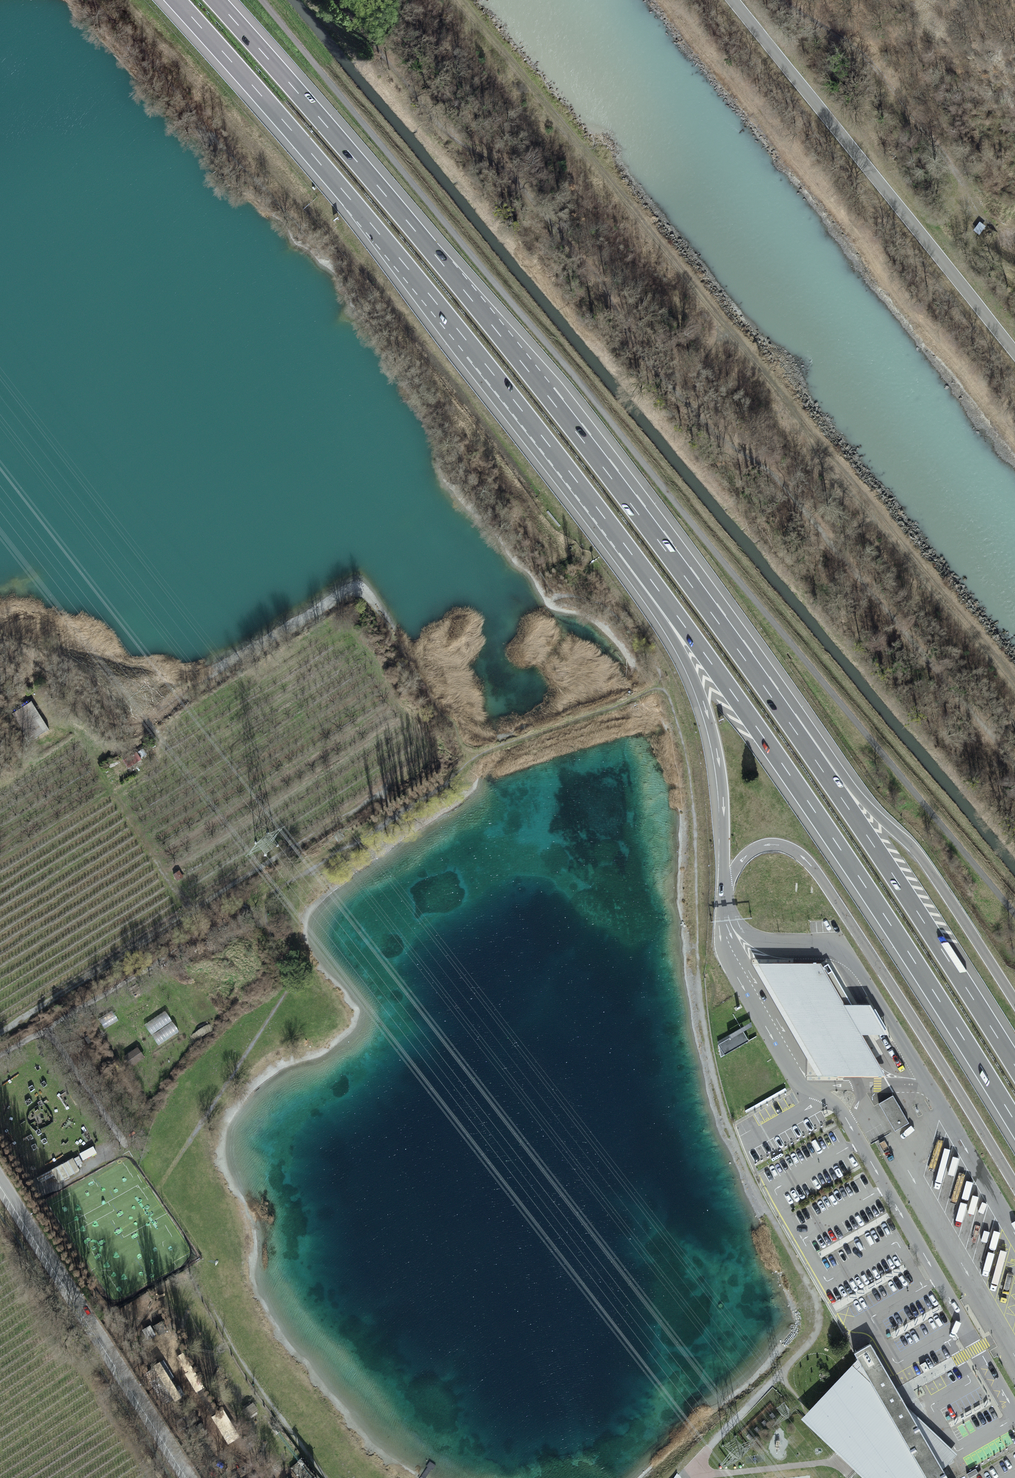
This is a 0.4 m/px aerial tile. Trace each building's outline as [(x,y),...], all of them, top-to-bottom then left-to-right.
[(31,704),(14,715),(30,740),(46,729),(31,704)] [(140,759),(136,753),(124,760),(128,766),(140,759)] [(820,962),(752,963),(816,1074),(885,1076),(862,1034),(884,1033),(869,1004),(843,1004),(820,962)] [(118,1019),(112,1010),(98,1019),(104,1028),(118,1019)] [(164,1011),(144,1025),(152,1035),(171,1021),(164,1011)] [(179,1031),(171,1021),(152,1035),(159,1045),(179,1031)] [(744,1029),(718,1039),(722,1051),(748,1042),(744,1029)] [(145,1057),(138,1047),(123,1058),(130,1068),(145,1057)] [(893,1097),(878,1105),(894,1133),(908,1125),(893,1097)] [(93,1146),(80,1154),(83,1160),(97,1153),(93,1146)] [(73,1158),(52,1170),(58,1183),(80,1171),(73,1158)] [(855,1354),(858,1360),(809,1412),(801,1420),(863,1477),(947,1477),(943,1470),(956,1455),(907,1409),(870,1345),(855,1354)] [(967,1475),(969,1477),(971,1477),(978,1473),(976,1469),(967,1475)]
